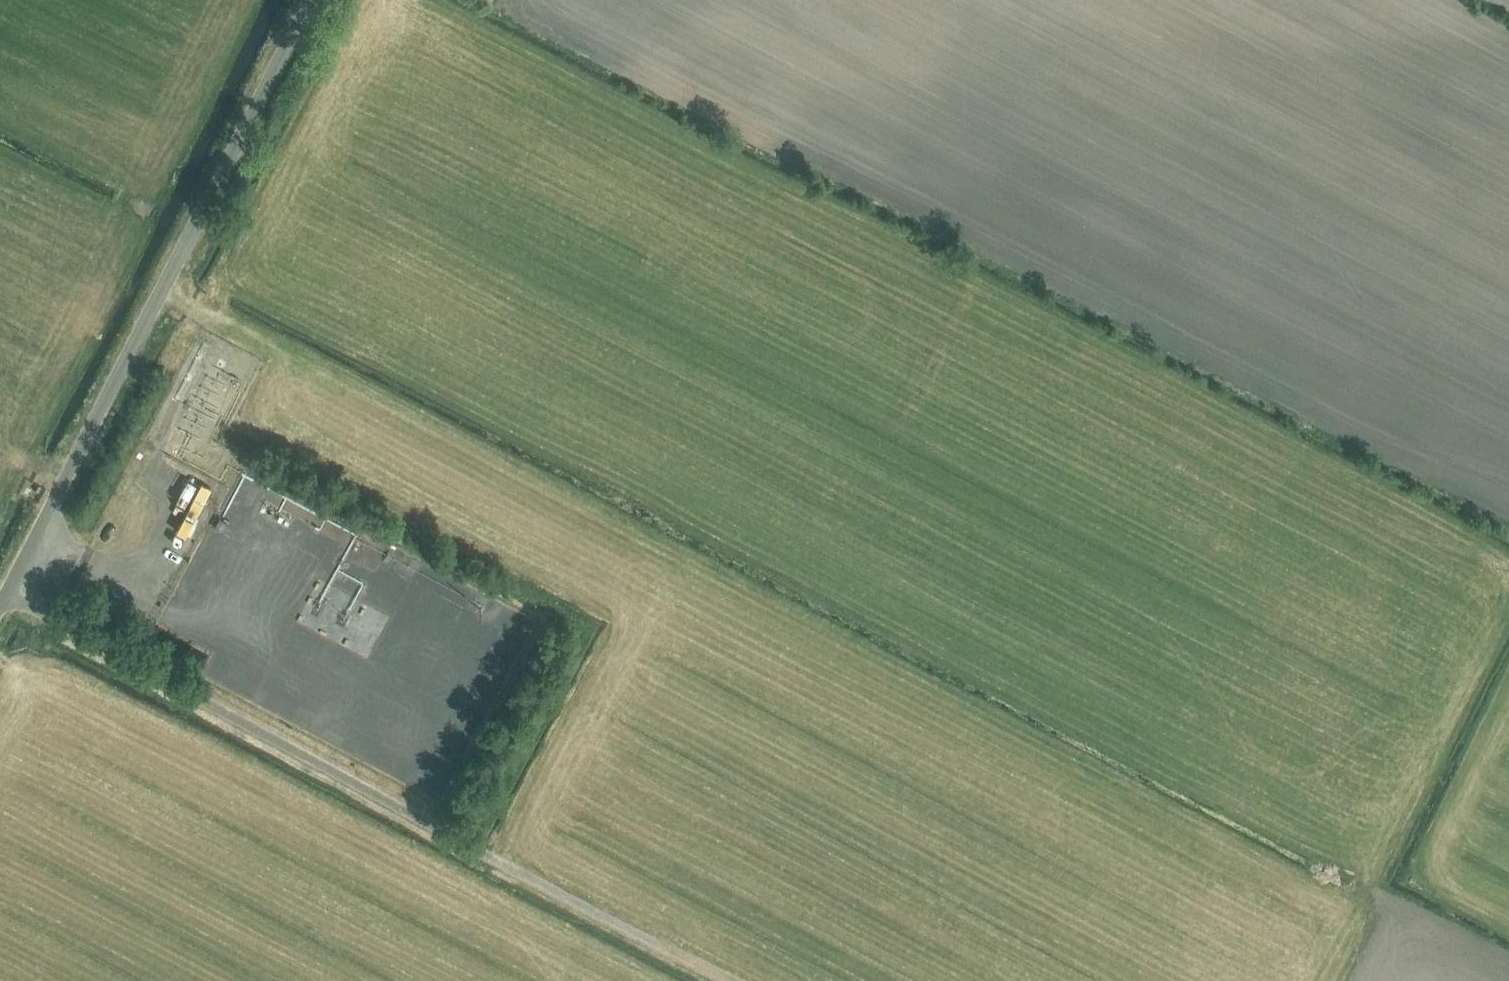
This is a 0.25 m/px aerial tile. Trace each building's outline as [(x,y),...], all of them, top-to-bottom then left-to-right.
[(216,530),(225,534),(229,526),(221,521),(216,530)] [(373,645),(385,611),(353,600),(360,580),(334,571),(330,584),(316,579),(301,621),(337,633),(334,642),(355,649),(358,640),(373,645)]
